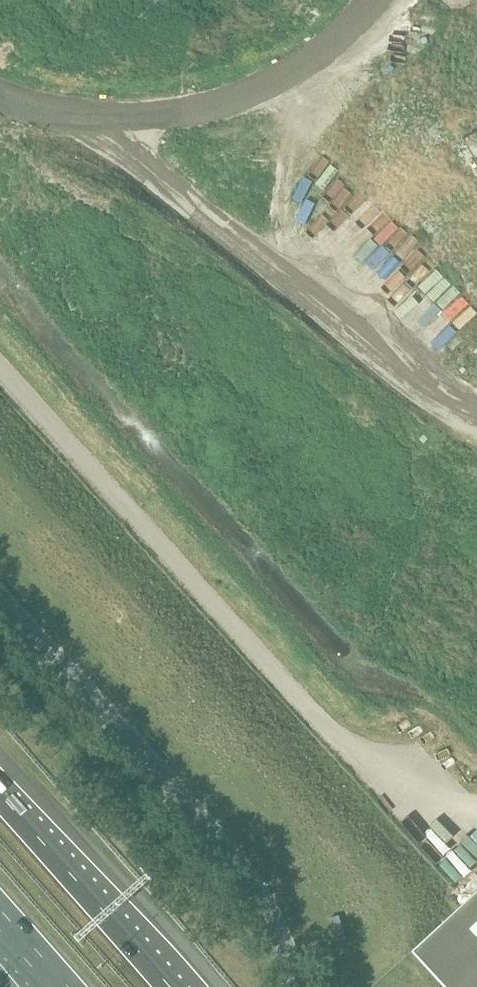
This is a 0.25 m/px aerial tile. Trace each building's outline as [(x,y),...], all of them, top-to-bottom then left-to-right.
[(445,986),(476,986),(476,892),(412,951),(445,986)]
